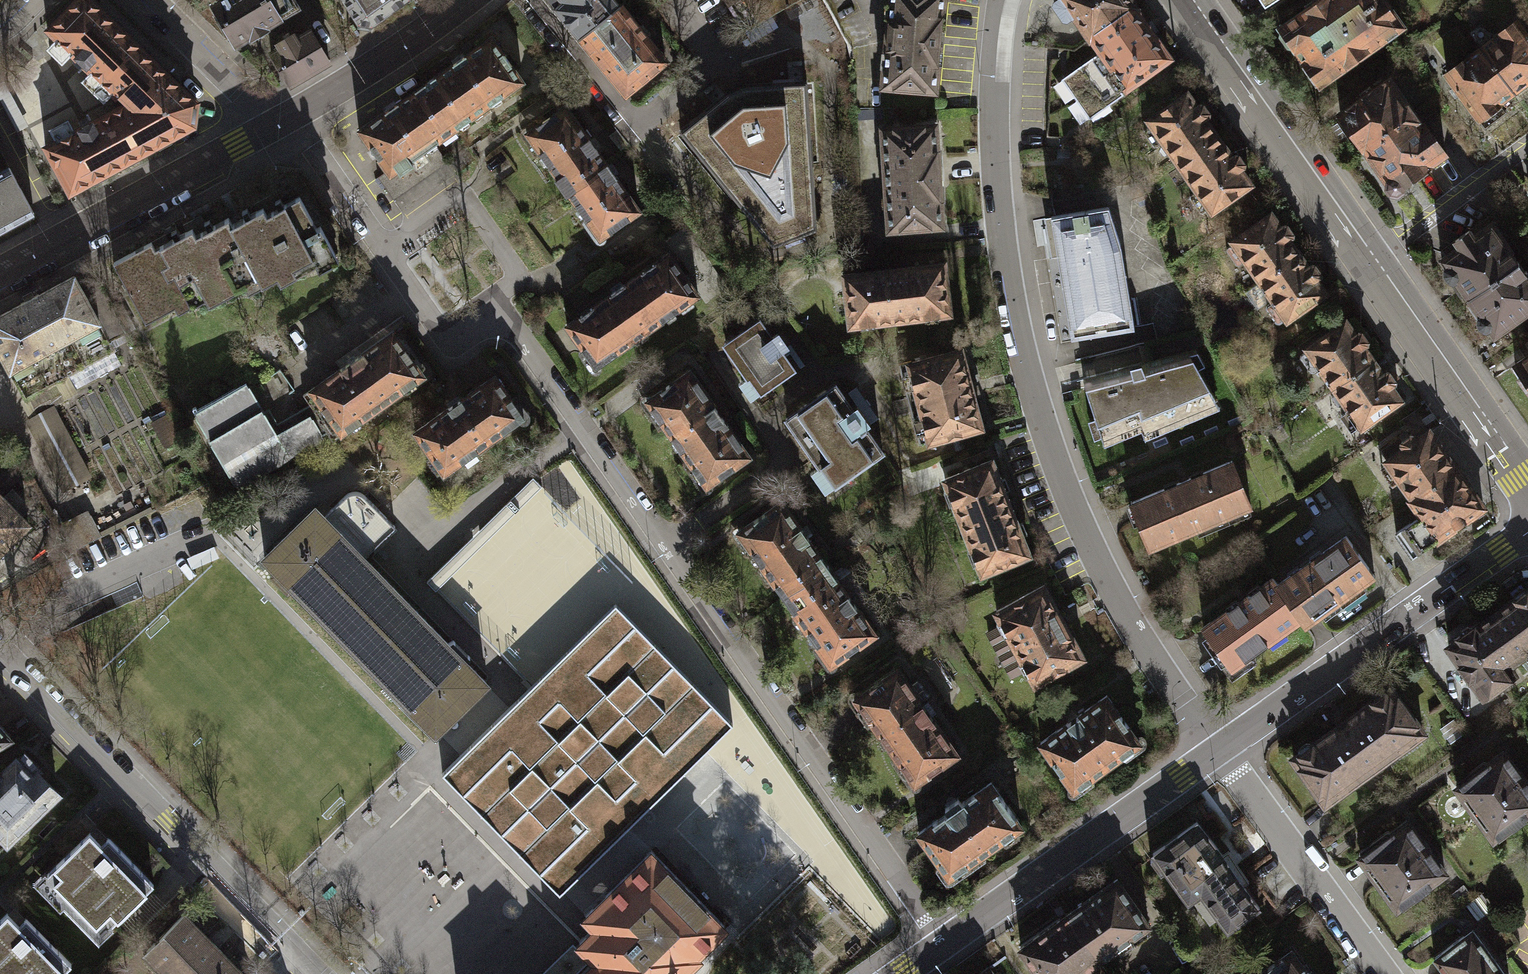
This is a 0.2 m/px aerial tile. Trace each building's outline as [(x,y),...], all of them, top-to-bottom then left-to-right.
[(100,81),(136,45),(90,0),(77,0),(47,30),(56,39),(48,47),(61,60),(69,51),(100,81)] [(212,5),(235,45),(250,36),(252,38),(267,29),(266,27),(298,8),(293,0),(221,0),(212,5)] [(359,24),(374,26),(408,0),(344,0),(359,24)] [(585,44),(624,12),(614,0),(549,0),(585,44)] [(764,19),(796,0),(753,0),(764,19)] [(764,19),(778,42),(789,36),(792,39),(818,24),(820,29),(835,20),(823,0),(796,0),(764,19)] [(884,86),(935,91),(943,0),(891,0),(884,86)] [(1127,0),(1056,0),(1058,3),(1049,10),(1063,31),(1072,24),(1084,40),(1132,7),(1127,0)] [(1402,37),(1375,0),(1338,0),(1329,7),(1327,4),(1279,38),(1280,47),(1286,58),(1293,59),(1319,95),(1402,37)] [(1105,80),(1116,95),(1120,92),(1125,100),(1174,66),(1132,7),(1084,40),(1095,57),(1109,77),(1105,80)] [(624,12),(585,44),(632,99),(670,67),(624,12)] [(1481,48),(1520,100),(1527,94),(1527,37),(1517,22),(1481,48)] [(281,47),(272,51),(290,83),(329,61),(311,29),(308,31),(305,25),(277,41),(281,47)] [(494,37),(423,84),(453,128),(472,115),(476,120),(489,112),(485,106),(523,81),(494,37)] [(194,102),(136,45),(100,81),(115,97),(120,97),(126,103),(111,111),(136,156),(193,125),(194,102)] [(1481,48),(1444,75),(1482,128),(1520,100),(1481,48)] [(1109,77),(1095,57),(1059,83),(1088,123),(1120,101),(1116,95),(1105,80),(1109,77)] [(1391,82),(1336,121),(1364,160),(1419,121),(1391,82)] [(423,84),(358,128),(386,170),(389,173),(433,143),(440,138),(444,143),(457,134),(453,128),(423,84)] [(728,101),(684,139),(777,252),(817,235),(808,91),(749,93),(728,101)] [(1157,146),(1168,162),(1213,131),(1204,118),(1208,115),(1208,111),(1203,104),(1200,103),(1196,106),(1187,93),(1142,125),(1145,130),(1141,133),(1152,149),(1157,146)] [(70,192),(136,156),(111,111),(72,132),(66,121),(52,129),(57,140),(45,147),(70,192)] [(572,202),(612,175),(571,114),(533,139),(572,202)] [(1419,121),(1364,160),(1387,192),(1387,197),(1391,203),(1399,205),(1405,201),(1406,195),(1449,165),(1419,121)] [(936,125),(883,128),(889,229),(942,226),(936,125)] [(1205,215),(1210,223),(1255,191),(1239,169),(1243,167),(1243,163),(1237,155),(1234,154),(1231,156),(1213,131),(1168,162),(1192,197),(1188,200),(1200,218),(1205,215)] [(389,173),(386,170),(376,176),(392,200),(447,163),(433,143),(389,173)] [(32,212),(0,151),(0,230),(32,212)] [(612,175),(572,202),(603,246),(642,219),(612,175)] [(1260,199),(1271,191),(1265,183),(1255,191),(1260,199)] [(266,227),(263,221),(235,235),(264,291),(278,283),(283,288),(292,283),(297,281),(318,270),(321,275),(337,267),(321,238),(317,239),(301,209),(288,216),(284,218),(266,227)] [(1241,264),(1260,289),(1302,260),(1288,239),(1291,236),(1292,233),(1286,225),(1283,225),(1280,228),(1271,215),(1227,246),(1230,250),(1225,254),(1236,267),(1241,264)] [(1069,222),(1049,225),(1070,347),(1134,337),(1120,255),(1108,216),(1084,220),(1069,222)] [(198,238),(195,231),(154,253),(162,268),(156,272),(166,293),(172,289),(174,292),(186,314),(205,307),(209,316),(237,302),(244,298),(248,305),(265,295),(261,288),(256,279),(240,252),(238,248),(231,236),(225,224),(198,238)] [(1460,256),(1440,270),(1445,277),(1444,279),(1444,282),(1444,284),(1445,287),(1446,288),(1448,289),(1450,290),(1452,290),(1454,290),(1469,311),(1521,274),(1492,232),(1472,246),(1468,240),(1455,250),(1460,256)] [(166,293),(156,272),(147,252),(115,267),(143,325),(177,309),(180,316),(186,314),(174,292),(172,289),(166,293)] [(1286,326),(1328,296),(1318,282),(1322,279),(1322,275),(1317,268),(1313,268),(1310,270),(1302,260),(1260,289),(1273,309),(1267,312),(1278,326),(1283,322),(1286,326)] [(597,374),(702,302),(673,261),(569,333),(597,374)] [(948,270),(847,281),(853,331),(954,320),(948,270)] [(1469,311),(1481,328),(1480,329),(1479,331),(1479,332),(1479,334),(1480,336),(1481,338),(1482,339),(1484,340),(1485,340),(1488,340),(1490,339),(1495,347),(1527,324),(1527,283),(1521,274),(1469,311)] [(99,322),(82,291),(74,275),(0,315),(0,352),(9,370),(99,322)] [(99,322),(110,342),(126,334),(98,283),(82,291),(99,322)] [(758,318),(723,343),(747,375),(749,374),(761,391),(793,368),(781,350),(786,346),(776,332),(770,336),(758,318)] [(1319,366),(1336,391),(1375,365),(1362,346),(1366,343),(1366,339),(1361,332),(1358,332),(1354,334),(1345,321),(1306,348),(1307,349),(1299,355),(1311,372),(1319,366)] [(99,322),(9,370),(25,399),(27,398),(67,377),(75,391),(122,366),(110,342),(99,322)] [(348,353),(305,384),(339,432),(426,370),(392,322),(348,353)] [(905,374),(925,452),(987,436),(967,357),(905,374)] [(1130,385),(1084,397),(1093,425),(1087,428),(1093,446),(1101,444),(1103,454),(1141,437),(1145,447),(1219,414),(1210,398),(1199,375),(1204,372),(1198,358),(1188,360),(1191,367),(1144,382),(1141,372),(1128,375),(1130,385)] [(495,365),(410,425),(444,473),(529,413),(495,365)] [(1365,431),(1403,405),(1393,391),(1396,388),(1397,384),(1392,377),(1388,376),(1384,379),(1375,365),(1336,391),(1351,412),(1343,418),(1355,435),(1363,429),(1365,431)] [(1515,374),(1520,381),(1516,384),(1527,400),(1527,366),(1515,374)] [(67,377),(27,398),(36,415),(54,405),(76,393),(75,391),(67,377)] [(710,495),(753,465),(694,380),(650,410),(710,495)] [(834,384),(787,417),(835,484),(882,450),(865,427),(869,423),(856,405),(852,408),(834,384)] [(248,387),(194,418),(210,443),(213,449),(236,489),(316,442),(323,437),(328,435),(310,405),(276,425),(267,409),(248,387)] [(54,405),(36,415),(26,420),(63,492),(92,477),(54,405)] [(170,412),(151,421),(162,446),(181,437),(170,412)] [(1428,430),(1379,466),(1409,507),(1459,471),(1428,430)] [(1147,557),(1253,515),(1233,465),(1127,508),(1147,557)] [(947,488),(984,580),(1031,561),(995,469),(947,488)] [(1401,538),(1418,562),(1438,547),(1489,511),(1459,471),(1409,507),(1421,523),(1401,538)] [(532,478),(427,583),(436,591),(541,487),(532,478)] [(28,523),(26,521),(29,518),(15,504),(22,497),(12,488),(6,493),(0,487),(0,551),(28,523)] [(362,558),(363,557),(395,527),(365,495),(361,493),(358,492),(355,492),(351,492),(347,494),(324,517),(315,508),(264,558),(303,598),(353,549),(362,558)] [(787,605),(832,574),(784,508),(741,538),(787,605)] [(1375,586),(1345,542),(1276,590),(1303,630),(1306,634),(1375,586)] [(447,643),(363,557),(362,558),(353,549),(303,598),(438,735),(439,733),(438,732),(478,691),(484,686),(486,687),(487,685),(465,662),(469,657),(454,641),(447,643)] [(832,574),(787,605),(833,672),(879,641),(832,574)] [(1198,635),(1230,681),(1303,630),(1276,590),(1272,584),(1198,635)] [(1027,673),(1038,695),(1088,665),(1046,591),(997,617),(1004,629),(988,638),(1012,682),(1027,673)] [(1527,659),(1527,602),(1473,641),(1466,639),(1459,644),(1460,651),(1446,661),(1482,710),(1513,687),(1505,676),(1527,659)] [(443,773),(560,893),(733,724),(616,605),(443,773)] [(917,792),(961,761),(900,675),(856,706),(917,792)] [(1325,818),(1433,741),(1395,688),(1312,747),(1304,746),(1298,751),(1298,757),(1287,765),(1325,818)] [(1045,753),(1081,800),(1146,752),(1111,705),(1045,753)] [(14,736),(0,723),(0,743),(14,736)] [(692,774),(705,788),(752,743),(739,729),(692,774)] [(1451,788),(1494,850),(1527,826),(1527,783),(1506,751),(1451,788)] [(3,854),(9,847),(12,850),(67,797),(45,775),(47,773),(29,754),(23,759),(20,758),(4,773),(2,771),(0,772),(0,851),(3,854)] [(1024,841),(994,797),(965,817),(962,812),(948,822),(951,827),(922,847),(951,890),(1024,841)] [(1197,819),(1153,851),(1189,901),(1202,892),(1228,928),(1260,905),(1197,819)] [(101,834),(87,820),(56,851),(50,857),(52,861),(46,867),(42,864),(31,876),(57,902),(62,897),(98,934),(112,919),(108,915),(115,910),(121,903),(138,886),(146,879),(151,874),(106,828),(101,834)] [(1407,822),(1354,860),(1396,919),(1450,881),(1407,822)] [(724,925),(655,856),(656,855),(652,850),(589,911),(588,910),(583,915),(589,921),(590,920),(596,926),(584,938),(583,937),(578,942),(583,947),(584,946),(596,959),(581,973),(689,973),(684,969),(698,956),(695,953),(724,925)] [(1149,922),(1117,878),(1068,912),(1100,956),(1117,945),(1120,950),(1148,930),(1145,925),(1149,922)] [(5,903),(0,907),(0,973),(48,973),(54,968),(62,961),(68,956),(24,909),(17,915),(5,903)] [(139,951),(162,973),(249,973),(184,908),(139,951)] [(1068,912),(1019,947),(1038,973),(1084,973),(1085,973),(1082,970),(1100,956),(1068,912)] [(1433,957),(1445,973),(1505,973),(1472,929),(1433,957)] [(1291,949),(1257,973),(1309,973),(1291,949)] [(988,966),(976,973),(994,973),(988,966)]
